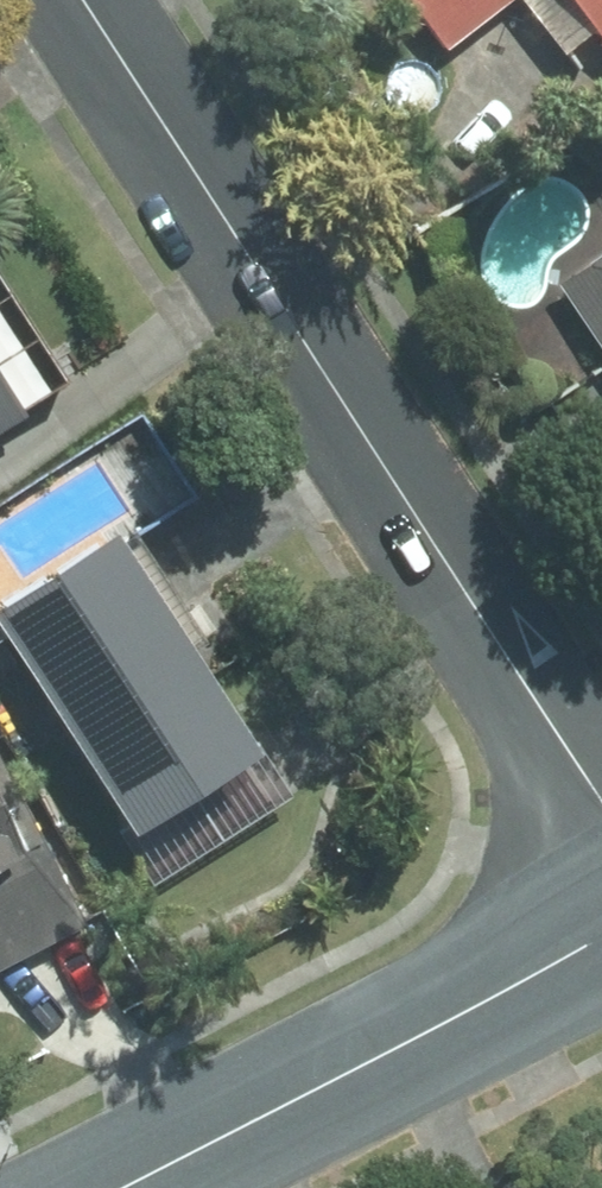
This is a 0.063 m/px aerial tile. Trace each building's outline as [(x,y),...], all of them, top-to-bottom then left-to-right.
[(441,49),(505,0),(403,0),(441,49)] [(601,44),(601,0),(567,0),(601,44)] [(601,358),(601,254),(554,286),(601,358)] [(13,418),(0,398),(0,426),(13,418)] [(0,607),(0,645),(123,837),(246,759),(106,540),(0,607)] [(78,929),(0,776),(0,968),(78,929)]
